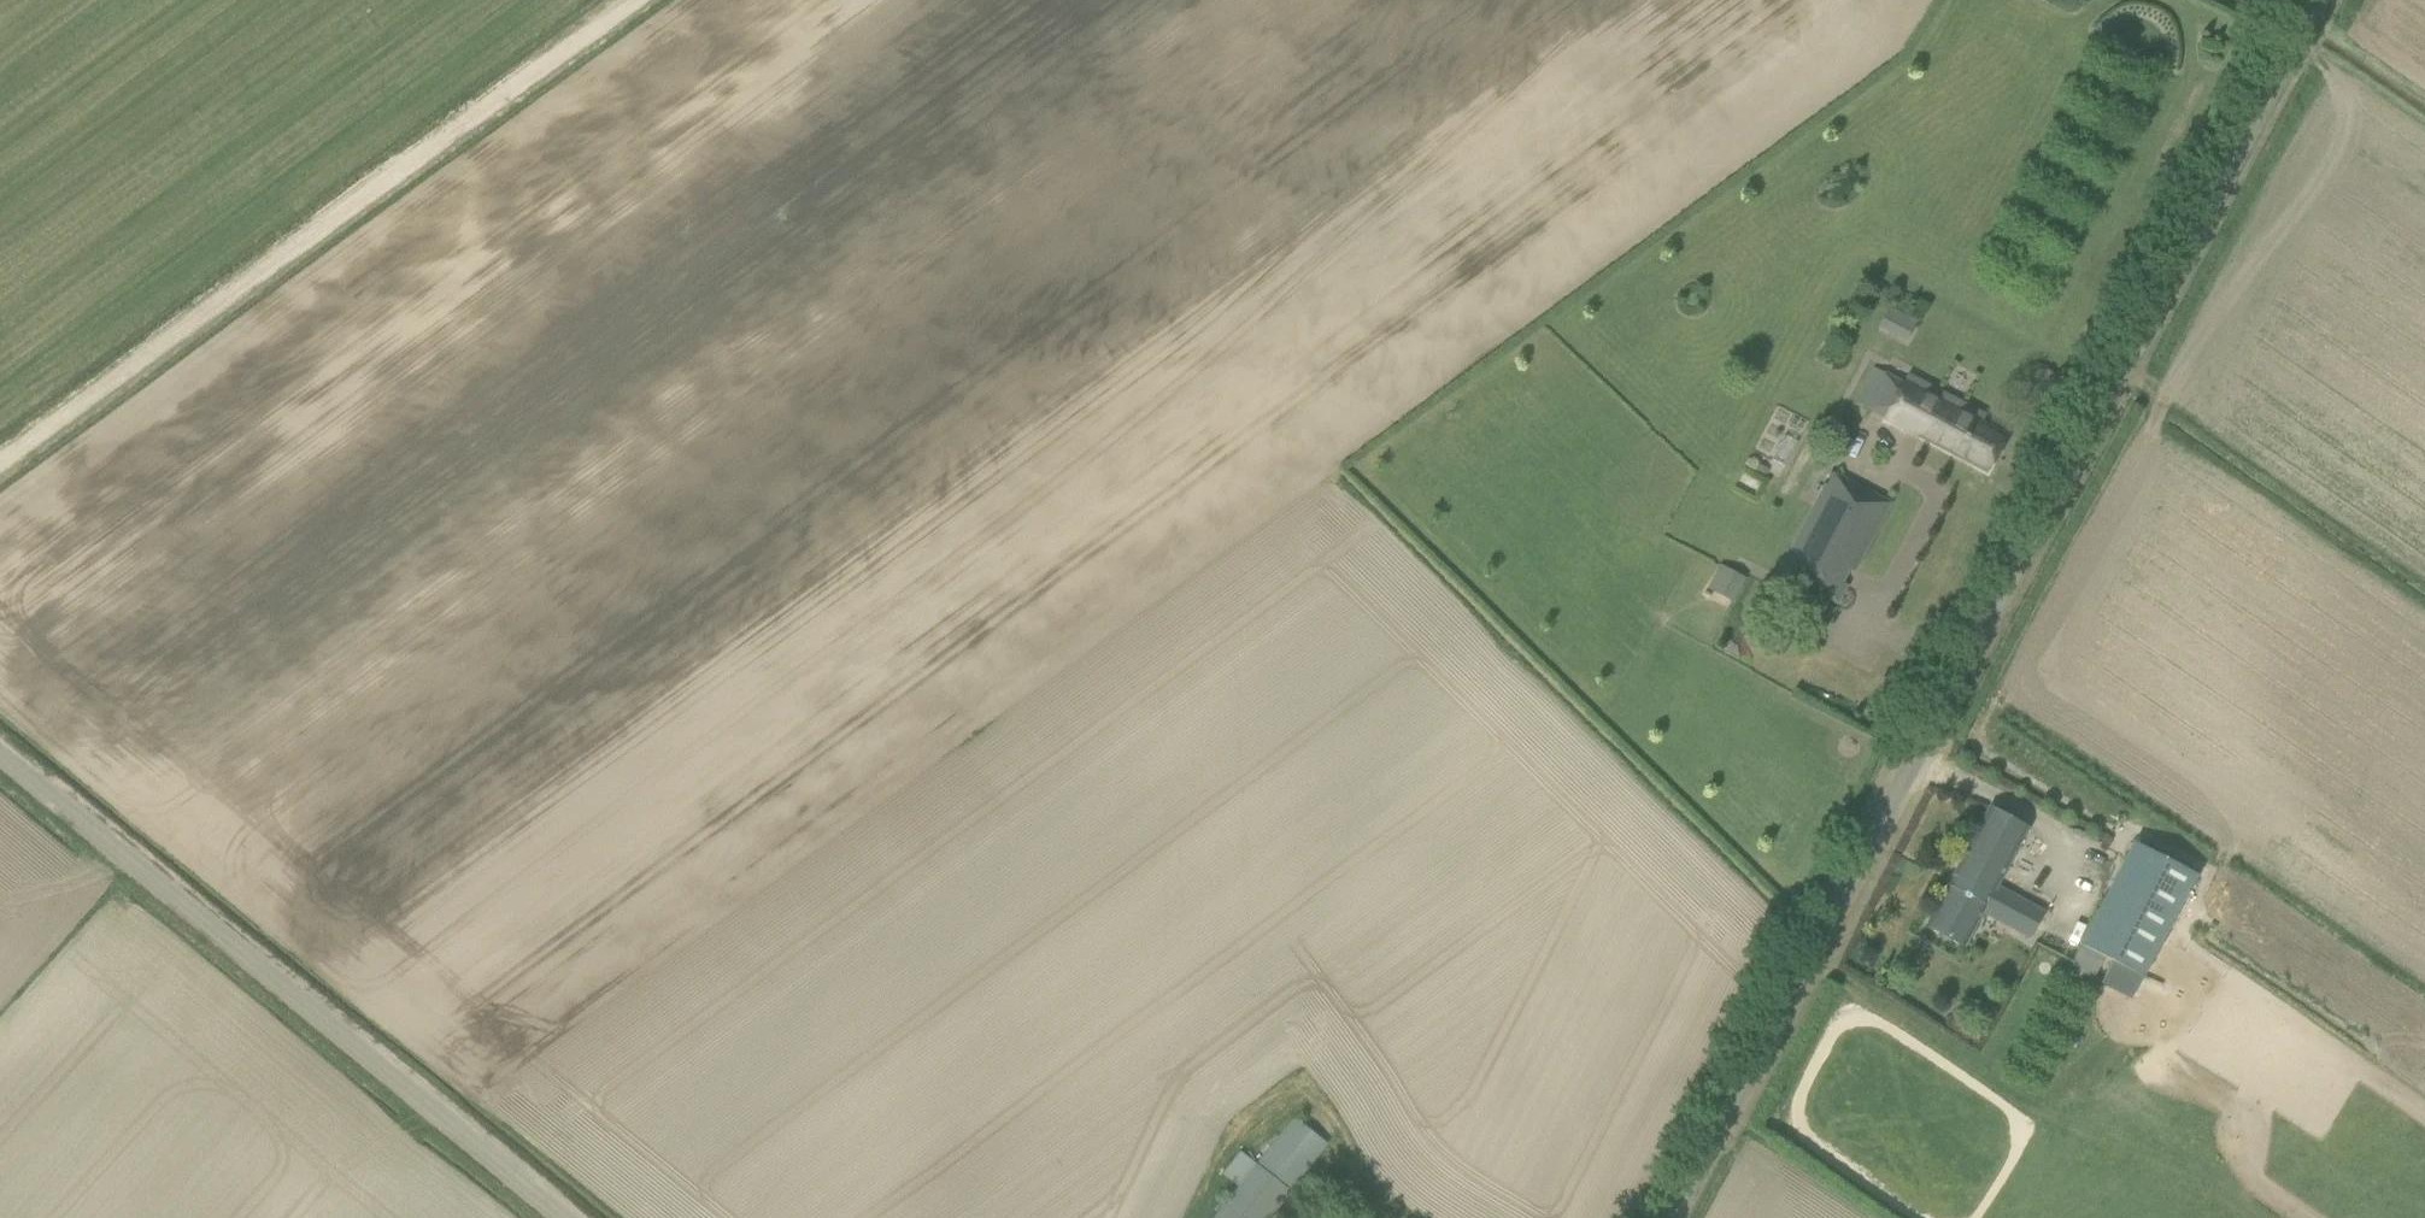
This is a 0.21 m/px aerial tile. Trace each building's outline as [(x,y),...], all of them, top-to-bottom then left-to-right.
[(1891,307),(1881,326),(1894,332),(1904,314),(1891,307)] [(2005,436),(1984,425),(1980,423),(1984,415),(1907,375),(1903,383),(1875,368),(1857,402),(1987,471),(2005,436)] [(1837,603),(1847,584),(1841,581),(1848,567),(1854,571),(1890,503),(1832,472),(1778,572),(1837,603)] [(1728,566),(1715,591),(1732,600),(1745,575),(1728,566)] [(1990,807),(1958,867),(1997,885),(2028,828),(1990,807)] [(2144,978),(2197,875),(2132,842),(2079,944),(2144,978)] [(1997,885),(1958,867),(1926,926),(1964,947),(1983,912),(2030,937),(2044,911),(1997,885)] [(1329,1145),(1330,1143),(1298,1118),(1218,1217),(1270,1217),(1329,1145)]
